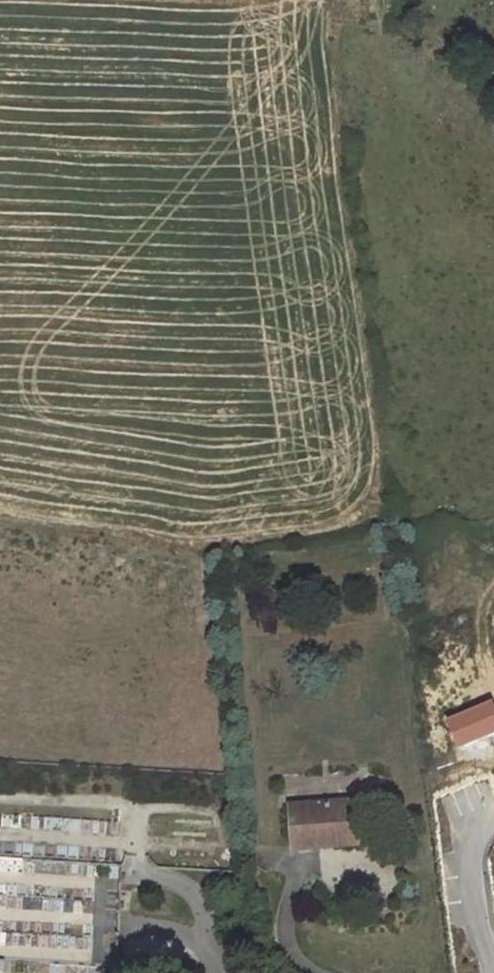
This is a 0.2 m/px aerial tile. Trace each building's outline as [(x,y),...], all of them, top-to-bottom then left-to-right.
[(443,717),(455,748),(493,733),(493,701),(493,697),(443,717)] [(290,806),(294,849),(340,846),(339,841),(357,839),(354,801),(290,806)]
